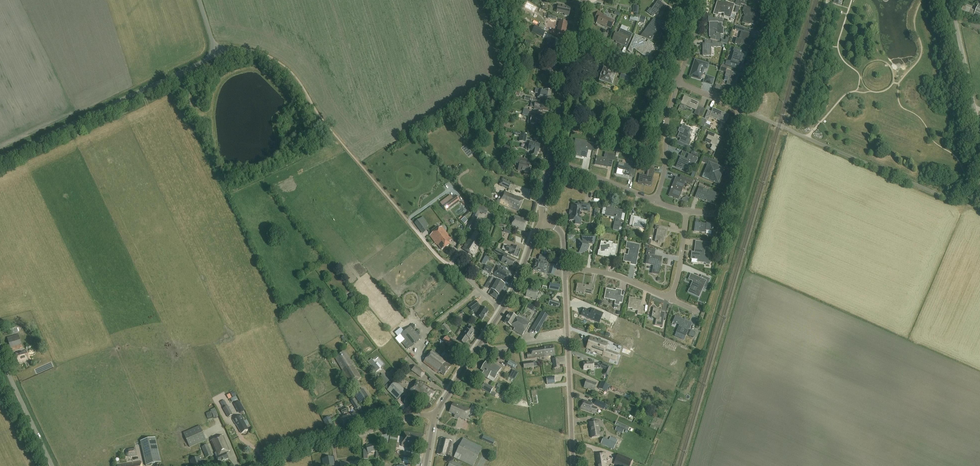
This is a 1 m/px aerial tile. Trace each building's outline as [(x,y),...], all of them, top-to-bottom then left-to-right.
[(525,6),(534,11),(537,5),(528,0),(525,6)] [(662,0),(657,0),(658,1),(651,10),(658,15),(663,8),(661,6),(662,4),(661,3),(663,0),(662,0)] [(734,5),(724,2),(718,2),(714,14),(717,15),(718,13),(723,13),(724,17),(730,18),(734,5)] [(571,7),(559,5),(557,12),(565,14),(565,15),(568,16),(569,16),(569,15),(571,7)] [(759,11),(744,6),(743,11),(744,12),(744,14),(744,15),(745,15),(743,23),(749,25),(750,24),(754,25),(756,19),(757,19),(759,11)] [(598,12),(595,17),(598,19),(597,22),(611,29),(614,21),(606,17),(607,16),(598,12)] [(644,32),(649,36),(651,34),(653,36),(659,29),(658,28),(663,22),(654,20),(644,32)] [(567,23),(559,21),(557,34),(565,36),(567,23)] [(718,23),(710,23),(710,34),(714,34),(714,40),(721,40),(720,34),(721,34),(721,29),(722,29),(722,23),(718,23)] [(546,32),(535,26),(532,32),(543,37),(546,32)] [(741,44),(748,46),(751,37),(750,37),(751,31),(736,26),(734,30),(741,32),(739,39),(736,39),(735,44),(740,46),(741,44)] [(626,32),(620,29),(618,33),(616,32),(613,39),(625,45),(626,41),(629,42),(632,35),(626,33),(626,32)] [(641,52),(641,53),(647,58),(654,48),(652,47),(653,45),(649,41),(647,44),(642,40),(634,37),(631,45),(640,52),(641,52)] [(555,40),(548,38),(546,48),(550,48),(548,54),(555,56),(555,55),(559,56),(560,53),(561,52),(560,51),(561,48),(557,47),(557,46),(554,45),(555,40)] [(712,41),(705,41),(705,44),(704,44),(704,47),(703,47),(703,55),(711,55),(711,44),(712,44),(712,41)] [(726,61),(725,66),(737,70),(739,64),(742,65),(744,58),(745,55),(742,54),(743,51),(734,48),(733,51),(735,53),(732,62),(726,61)] [(714,78),(702,75),(704,68),(707,69),(708,64),(695,60),(690,76),(700,80),(701,78),(705,80),(704,82),(712,85),(714,78)] [(622,73),(611,69),(610,71),(604,69),(603,74),(602,73),(601,74),(600,76),(601,77),(602,77),(600,82),(612,86),(614,82),(619,83),(620,79),(629,82),(631,76),(634,77),(635,73),(629,70),(628,74),(622,72),(622,73)] [(735,73),(728,71),(726,76),(725,80),(728,81),(728,84),(735,87),(738,76),(734,75),(735,73)] [(539,90),(536,89),(536,90),(535,92),(536,93),(538,94),(537,98),(541,99),(551,101),(551,97),(550,97),(551,91),(545,90),(539,89),(539,90)] [(690,99),(684,96),(681,103),(696,110),(695,113),(698,115),(701,107),(698,106),(700,102),(690,98),(690,99)] [(550,105),(536,102),(534,109),(543,111),(543,110),(548,111),(550,105)] [(723,112),(714,108),(712,112),(709,110),(705,118),(709,119),(710,116),(725,123),(728,116),(723,113),(723,112)] [(546,120),(532,116),(531,122),(538,124),(538,125),(538,126),(539,126),(539,127),(540,126),(541,126),(541,125),(545,126),(545,125),(546,125),(546,123),(546,122),(546,120)] [(707,121),(702,119),(699,125),(709,130),(711,127),(705,124),(707,121)] [(691,129),(683,125),(683,126),(681,132),(680,131),(678,137),(681,139),(678,145),(691,150),(693,147),(689,146),(691,140),(689,139),(691,136),(688,134),(691,129)] [(520,135),(519,141),(526,143),(528,136),(521,134),(521,133),(515,132),(514,135),(518,136),(518,134),(520,135)] [(722,137),(709,132),(705,142),(713,145),(711,150),(715,151),(720,140),(721,141),(722,137)] [(534,143),(530,142),(529,146),(527,145),(526,146),(525,149),(526,149),(528,150),(532,151),(531,155),(537,156),(537,152),(539,153),(540,145),(533,144),(534,143)] [(593,144),(587,143),(586,147),(582,146),(581,148),(574,146),(573,154),(582,156),(582,157),(587,158),(588,150),(592,151),(593,144)] [(615,155),(609,154),(608,159),(598,157),(596,165),(602,166),(608,168),(610,160),(614,161),(615,155)] [(697,158),(689,154),(687,160),(681,157),(677,167),(681,169),(683,165),(693,169),(697,158)] [(524,160),(517,158),(516,164),(520,165),(519,171),(529,173),(531,164),(523,163),(524,160)] [(636,164),(630,163),(630,165),(626,164),(625,167),(619,166),(618,169),(617,170),(618,170),(617,174),(623,175),(629,177),(631,170),(635,170),(636,164)] [(712,181),(719,184),(721,180),(719,180),(722,174),(721,173),(723,168),(714,164),(709,175),(714,177),(712,181)] [(654,172),(648,171),(647,176),(640,175),(639,183),(645,184),(645,185),(651,186),(654,172)] [(694,181),(681,175),(680,178),(676,177),(672,188),(671,188),(671,189),(672,189),(669,196),(679,200),(686,181),(693,184),(694,181)] [(511,184),(502,179),(499,185),(509,189),(511,184)] [(719,195),(700,187),(695,198),(707,202),(707,201),(714,204),(716,198),(717,199),(719,195)] [(519,197),(505,191),(502,198),(500,202),(519,210),(524,199),(519,196),(519,197)] [(448,206),(453,211),(462,203),(458,197),(448,206)] [(591,205),(578,203),(578,206),(572,205),(570,220),(576,221),(575,224),(581,225),(582,219),(579,219),(580,209),(583,210),(583,211),(590,212),(591,205)] [(488,209),(478,204),(474,213),(472,213),(471,216),(468,215),(465,220),(470,222),(467,228),(471,230),(479,213),(482,214),(482,213),(486,215),(488,209)] [(623,210),(607,207),(606,216),(616,218),(613,231),(618,232),(618,231),(619,231),(621,220),(624,220),(625,214),(622,214),(623,210)] [(520,217),(515,216),(512,225),(519,228),(518,229),(525,231),(529,219),(520,217)] [(639,217),(632,216),(630,225),(633,226),(633,227),(639,228),(639,227),(645,228),(647,221),(638,219),(639,217)] [(419,229),(420,231),(423,234),(428,230),(425,227),(428,225),(423,217),(415,224),(419,229)] [(509,226),(499,222),(498,226),(504,228),(502,233),(504,233),(506,229),(508,229),(509,226)] [(707,224),(696,223),(695,232),(706,233),(706,231),(713,231),(713,230),(714,230),(714,229),(713,228),(713,224),(707,223),(707,224)] [(668,228),(656,225),(655,229),(657,229),(656,236),(657,236),(656,242),(664,243),(665,234),(667,235),(668,228)] [(430,236),(435,243),(443,238),(442,237),(447,233),(442,226),(430,236)] [(484,236),(476,231),(470,240),(469,239),(463,249),(473,256),(479,248),(477,247),(484,236)] [(443,238),(435,243),(437,245),(438,245),(442,250),(450,244),(449,243),(452,240),(447,233),(442,237),(443,238)] [(596,236),(583,235),(583,240),(577,244),(577,250),(583,253),(588,249),(588,244),(593,245),(596,236)] [(613,243),(602,241),(600,251),(599,251),(598,255),(610,258),(611,256),(615,257),(617,246),(613,245),(613,243)] [(710,243),(696,242),(695,253),(692,253),(691,259),(698,260),(697,262),(706,263),(706,265),(710,265),(710,262),(708,261),(708,255),(705,255),(705,247),(709,248),(710,243)] [(633,244),(627,243),(626,249),(629,249),(628,255),(625,255),(623,261),(631,262),(630,264),(636,265),(639,247),(633,245),(633,244)] [(513,248),(504,245),(502,249),(511,253),(511,254),(517,257),(520,248),(514,246),(513,248)] [(508,254),(497,249),(495,252),(504,257),(501,261),(512,267),(515,261),(507,257),(508,254)] [(656,251),(648,249),(646,255),(648,255),(646,264),(654,266),(653,274),(658,275),(662,258),(655,256),(656,251)] [(535,265),(555,271),(557,266),(551,265),(548,264),(546,263),(548,257),(540,255),(539,259),(539,261),(536,260),(535,265)] [(555,271),(535,265),(533,271),(545,274),(546,272),(549,273),(548,274),(554,276),(555,271)] [(506,281),(508,277),(496,271),(486,266),(484,270),(491,273),(494,275),(506,281)] [(496,271),(508,277),(510,273),(506,271),(507,270),(499,266),(496,271)] [(701,278),(691,274),(689,279),(693,281),(688,292),(694,295),(699,284),(703,286),(703,287),(705,288),(709,279),(702,276),(701,278)] [(505,285),(496,280),(490,289),(493,291),(491,296),(496,300),(505,285)] [(589,286),(578,284),(576,291),(591,295),(593,285),(590,284),(589,286)] [(533,290),(528,288),(526,296),(532,298),(532,299),(536,300),(539,291),(533,289),(533,290)] [(615,291),(606,289),(604,299),(615,301),(614,305),(619,306),(622,290),(617,289),(616,290),(615,290),(615,291)] [(636,299),(630,298),(628,308),(633,309),(632,310),(638,311),(637,314),(643,315),(644,307),(641,306),(642,301),(636,300),(636,299)] [(558,302),(550,299),(548,305),(556,308),(558,302)] [(478,306),(475,302),(468,307),(472,311),(476,308),(479,311),(479,310),(480,311),(476,316),(482,320),(488,311),(481,307),(479,305),(478,306)] [(535,314),(538,308),(530,304),(527,310),(535,314)] [(593,309),(591,312),(584,308),(581,315),(582,315),(585,316),(585,317),(591,320),(599,323),(601,320),(603,313),(593,309)] [(660,309),(653,308),(651,316),(656,317),(655,325),(662,327),(665,312),(660,311),(660,309)] [(548,316),(542,312),(532,329),(538,333),(548,316)] [(517,318),(510,314),(505,323),(515,329),(514,330),(523,336),(530,323),(518,316),(517,318)] [(682,320),(675,317),(673,322),(679,325),(676,332),(685,336),(689,329),(689,330),(692,323),(682,319),(682,320)] [(451,332),(445,325),(441,328),(447,335),(451,332)] [(472,326),(470,325),(468,327),(463,335),(463,334),(459,341),(465,345),(469,338),(470,339),(475,331),(471,329),(472,327),(472,326)] [(421,339),(411,327),(398,337),(408,350),(421,339)] [(459,338),(465,330),(462,328),(456,336),(459,338)] [(22,348),(18,335),(7,338),(11,351),(22,348)] [(444,340),(449,347),(454,344),(449,337),(444,340)] [(591,337),(587,348),(591,350),(590,351),(593,351),(597,352),(597,353),(603,355),(602,356),(613,359),(615,353),(605,350),(608,343),(591,337)] [(540,349),(541,357),(551,355),(555,355),(554,345),(544,346),(545,348),(540,349)] [(541,357),(540,349),(531,350),(531,354),(527,354),(528,359),(541,357)] [(29,360),(26,351),(22,352),(15,354),(18,363),(29,360)] [(447,361),(433,351),(424,363),(437,373),(437,372),(439,373),(440,372),(444,376),(451,366),(446,363),(447,361)] [(352,364),(344,352),(335,357),(343,371),(351,384),(362,378),(353,363),(352,364)] [(372,359),(368,363),(376,372),(380,369),(372,359)] [(605,374),(609,376),(615,363),(607,360),(605,365),(603,365),(602,367),(607,369),(605,374)] [(517,365),(510,361),(507,365),(515,369),(517,365)] [(491,366),(486,362),(481,370),(483,372),(482,375),(488,378),(489,376),(495,379),(501,368),(493,363),(491,366)] [(594,370),(594,362),(589,362),(589,363),(583,363),(584,370),(591,369),(591,370),(594,370)] [(426,373),(416,365),(411,371),(421,378),(426,373)] [(518,373),(513,370),(509,377),(514,380),(518,373)] [(556,384),(556,376),(547,376),(548,384),(556,384)] [(389,383),(386,380),(381,384),(388,390),(387,391),(397,400),(406,392),(396,382),(394,384),(391,381),(389,383)] [(421,383),(417,380),(410,391),(414,394),(413,394),(428,404),(435,392),(421,382),(421,383)] [(597,384),(587,380),(584,388),(594,391),(597,384)] [(610,386),(601,382),(598,389),(607,392),(610,386)] [(493,388),(484,383),(481,389),(490,394),(493,388)] [(369,398),(364,389),(355,395),(360,404),(369,398)] [(361,407),(355,399),(351,402),(357,410),(361,407)] [(606,405),(596,399),(593,404),(604,410),(606,405)] [(593,403),(583,400),(580,408),(588,411),(596,414),(598,408),(592,406),(593,403)] [(224,409),(229,418),(233,415),(228,406),(227,407),(224,401),(220,402),(224,409)] [(243,415),(247,413),(246,410),(245,410),(241,402),(236,404),(240,412),(241,412),(243,415)] [(464,408),(453,404),(450,412),(456,415),(455,417),(459,419),(459,417),(466,420),(470,410),(464,407),(464,408)] [(351,414),(350,414),(352,420),(353,419),(355,424),(362,421),(358,412),(352,415),(351,414)] [(344,417),(340,418),(345,428),(355,424),(353,419),(352,420),(350,414),(344,417)] [(244,420),(242,416),(233,420),(236,425),(237,425),(241,433),(248,430),(243,421),(244,420)] [(335,427),(330,417),(323,420),(328,431),(335,427)] [(600,436),(598,421),(590,422),(592,438),(600,436)] [(207,440),(200,426),(184,433),(190,448),(207,440)] [(424,435),(404,432),(402,446),(410,447),(410,445),(422,447),(424,435)] [(230,451),(223,436),(211,441),(216,453),(215,453),(216,457),(219,463),(228,459),(226,453),(230,451)] [(495,441),(484,436),(482,440),(494,445),(495,441)] [(155,438),(141,441),(142,448),(146,465),(151,465),(161,464),(158,453),(155,438)] [(452,441),(441,438),(437,454),(448,457),(452,441)] [(463,438),(454,458),(471,465),(474,465),(483,448),(463,438)] [(611,441),(604,439),(602,445),(611,448),(612,446),(617,447),(619,440),(612,438),(611,441)] [(377,451),(375,444),(366,446),(368,455),(372,454),(371,452),(377,451)] [(213,456),(209,445),(204,446),(203,445),(200,446),(201,449),(203,448),(207,458),(213,456)] [(138,456),(137,449),(128,450),(127,451),(127,452),(126,452),(126,453),(126,454),(126,455),(127,455),(127,456),(128,456),(128,457),(129,457),(138,456)] [(605,452),(596,453),(597,462),(598,462),(598,465),(607,465),(605,452)] [(618,454),(615,461),(627,465),(630,465),(632,460),(618,454)] [(199,457),(190,460),(192,464),(193,464),(193,465),(201,465),(200,462),(201,462),(199,457)] [(334,457),(322,459),(323,465),(335,465),(334,457)]
